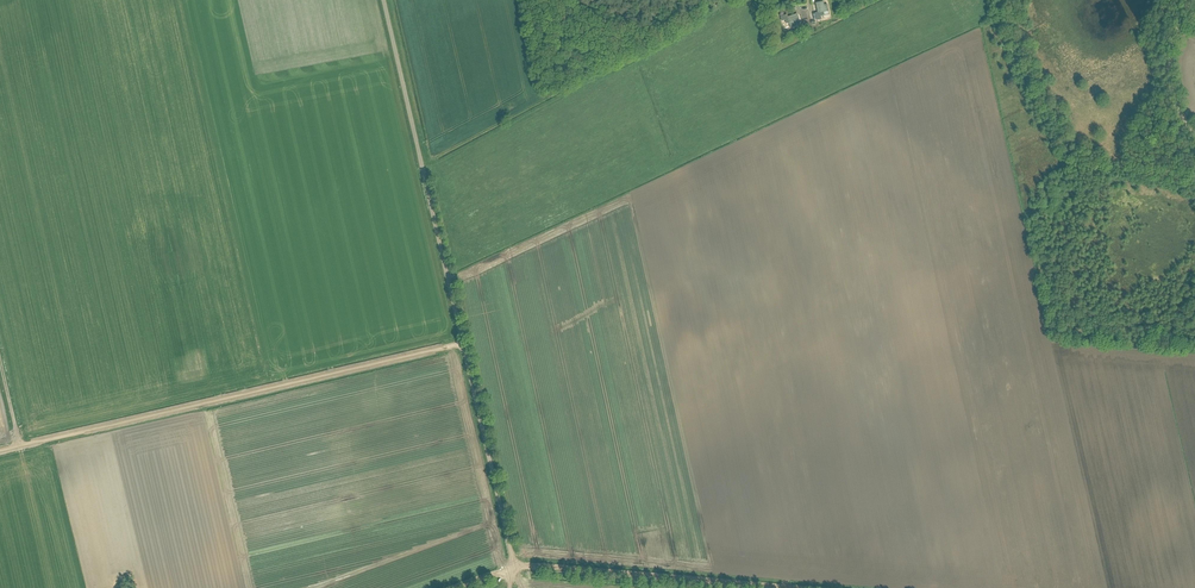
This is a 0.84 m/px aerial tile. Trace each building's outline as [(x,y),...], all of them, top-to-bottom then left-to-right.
[(824,2),(820,3),(817,4),(819,13),(816,14),(818,20),(822,20),(821,17),(825,16),(824,12),(829,11),(828,5),(825,6),(824,2)] [(798,15),(791,17),(789,18),(788,15),(782,17),(783,21),(786,20),(787,24),(790,23),(792,28),(798,26),(797,23),(800,22),(798,15)] [(35,213),(40,212),(40,209),(40,208),(38,200),(30,202),(32,211),(34,210),(35,213)] [(21,208),(6,211),(8,221),(23,218),(21,208)]
